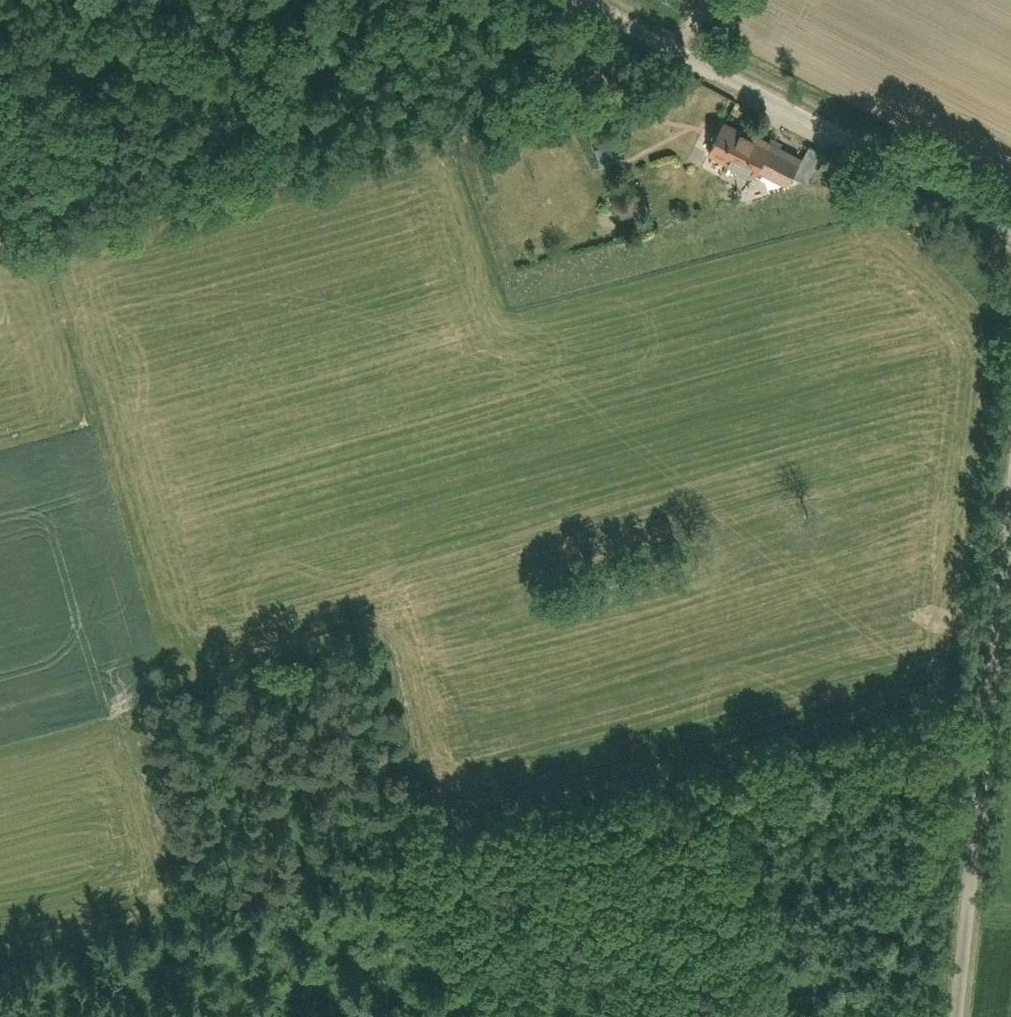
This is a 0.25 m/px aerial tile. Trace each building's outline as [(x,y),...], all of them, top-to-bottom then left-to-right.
[(733,116),(712,158),(781,192),(802,150),(733,116)]
